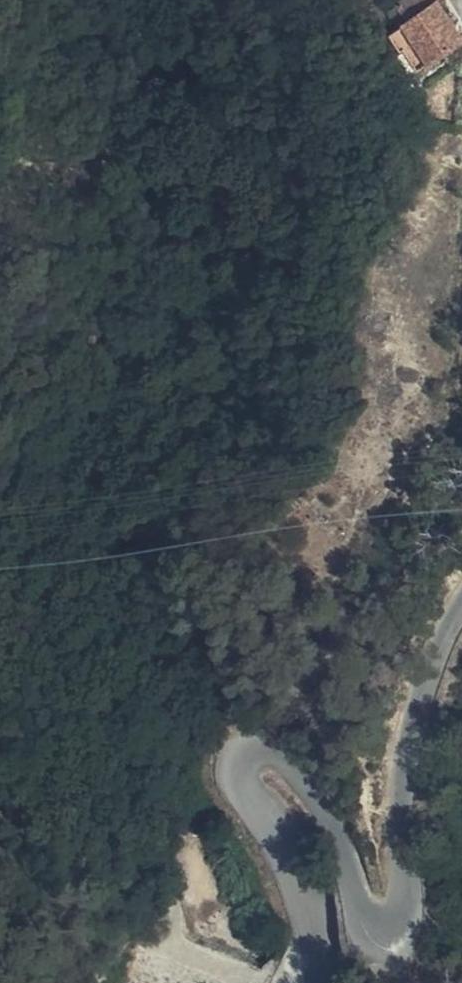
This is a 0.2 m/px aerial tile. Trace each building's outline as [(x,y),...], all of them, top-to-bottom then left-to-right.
[(423,70),(461,41),(461,40),(437,7),(446,0),(411,0),(397,11),(407,24),(391,38),(404,55),(411,51),(423,70)]
